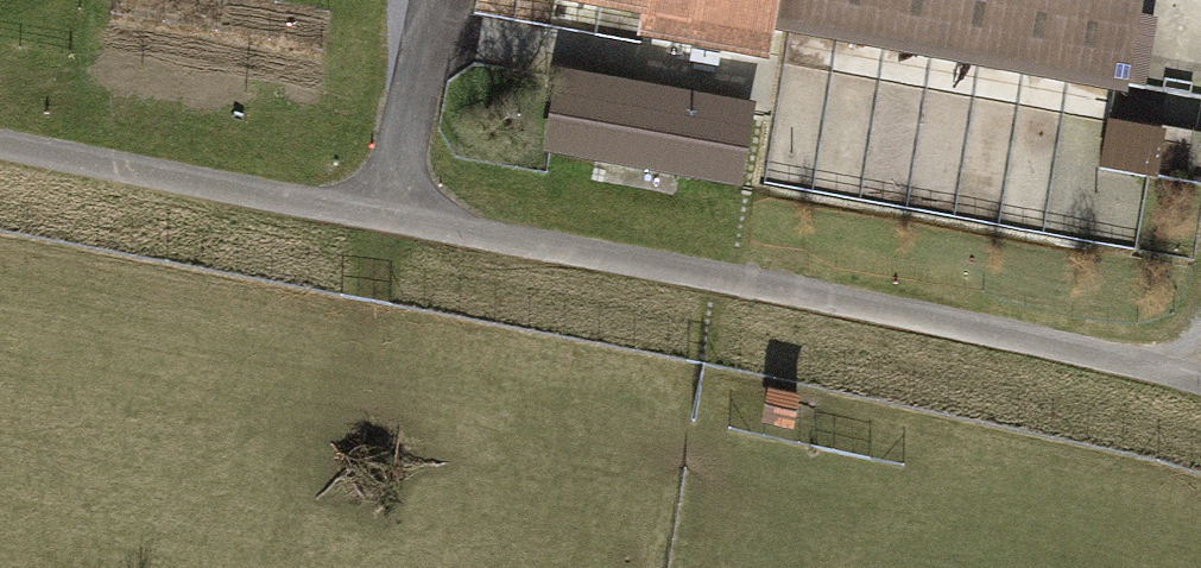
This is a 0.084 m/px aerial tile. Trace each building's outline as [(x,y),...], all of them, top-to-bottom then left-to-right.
[(504,8),(641,32),(638,50),(1114,134),(1138,0),(506,0),(504,8)] [(780,123),(561,83),(545,169),(764,209),(780,123)] [(1071,172),(888,137),(870,230),(1054,265),(1071,172)]
